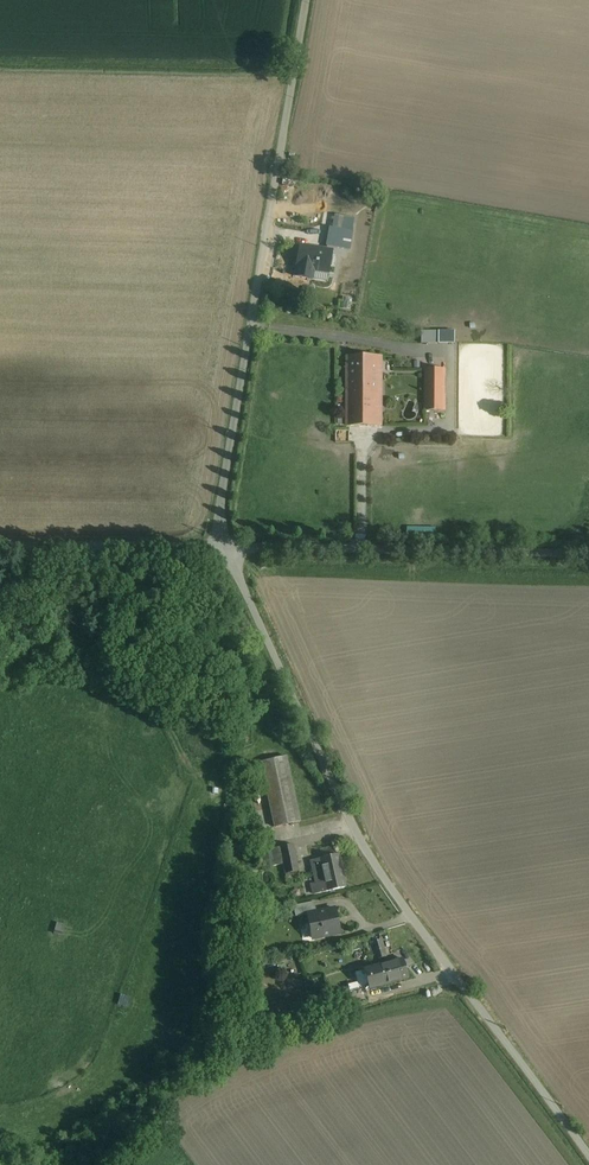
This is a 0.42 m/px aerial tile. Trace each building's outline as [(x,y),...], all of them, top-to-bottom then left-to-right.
[(345,231),(342,248),(348,249),(353,216),(335,213),(332,228),(345,231)] [(332,228),(329,228),(326,246),(342,248),(345,231),(332,228)] [(332,251),(300,245),(294,276),(307,278),(309,270),(328,273),(332,251)] [(420,330),(420,343),(438,343),(438,330),(420,330)] [(381,426),(381,357),(348,357),(348,425),(381,426)] [(444,369),(426,369),(426,410),(444,410),(444,369)] [(288,756),(263,762),(276,826),(302,821),(288,756)] [(288,880),(301,878),(294,844),(269,850),(273,866),(284,864),(288,880)] [(338,854),(320,858),(321,864),(325,881),(327,891),(345,887),(338,854)] [(314,894),(327,891),(325,881),(311,884),(314,894)] [(307,914),(316,912),(314,902),(307,903),(293,906),(296,917),(307,915),(307,914)] [(335,908),(316,912),(307,914),(307,915),(310,930),(312,929),(315,939),(340,934),(335,908)] [(61,932),(63,924),(54,922),(53,931),(61,932)] [(382,940),(372,943),(376,959),(386,957),(382,940)] [(403,959),(377,966),(382,985),(408,978),(403,959)] [(382,985),(377,966),(365,970),(369,988),(382,985)] [(368,1001),(365,989),(350,993),(353,1005),(368,1001)] [(118,994),(115,1005),(126,1008),(129,997),(118,994)]
